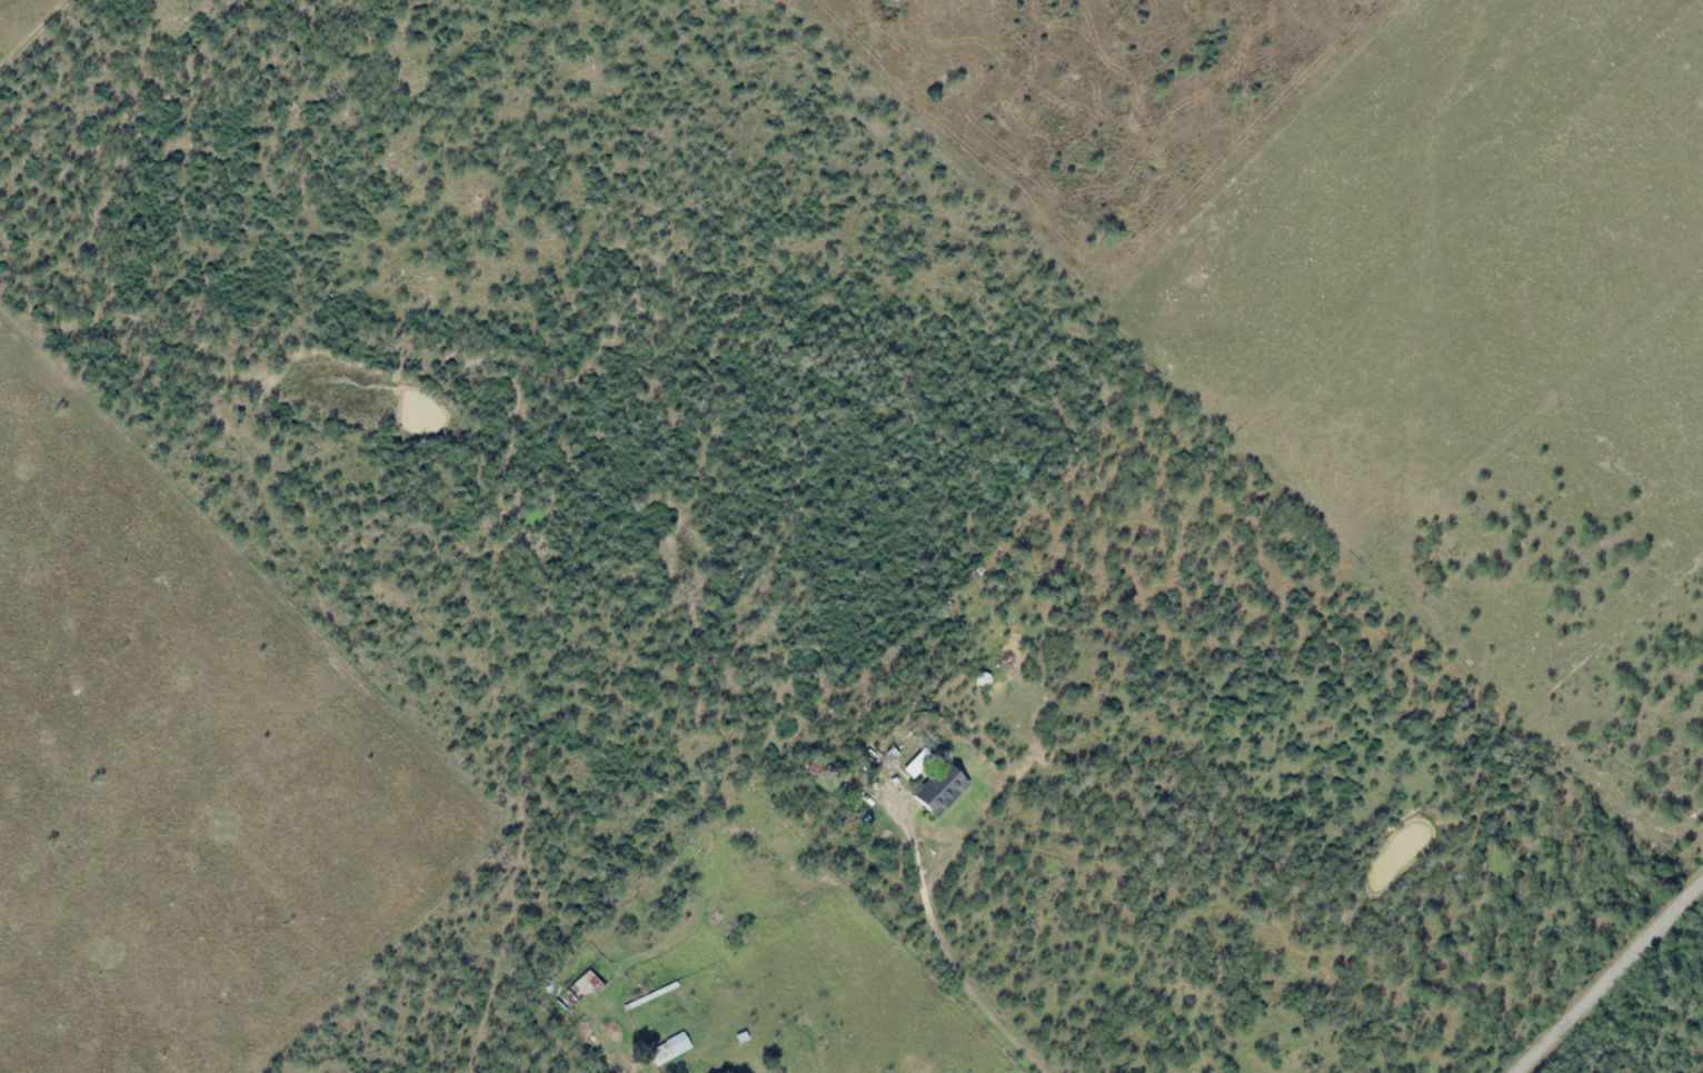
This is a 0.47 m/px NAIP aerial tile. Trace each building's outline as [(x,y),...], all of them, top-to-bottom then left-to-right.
[(912,781),(896,764),(916,745),(924,749),(934,759),(912,781)] [(934,819),(910,796),(944,763),(966,785),(934,819)] [(556,1000),(566,1011),(581,998),(582,999),(599,983),(588,971),(556,1000)] [(647,1052),(679,1033),(688,1049),(656,1067),(647,1052)]
